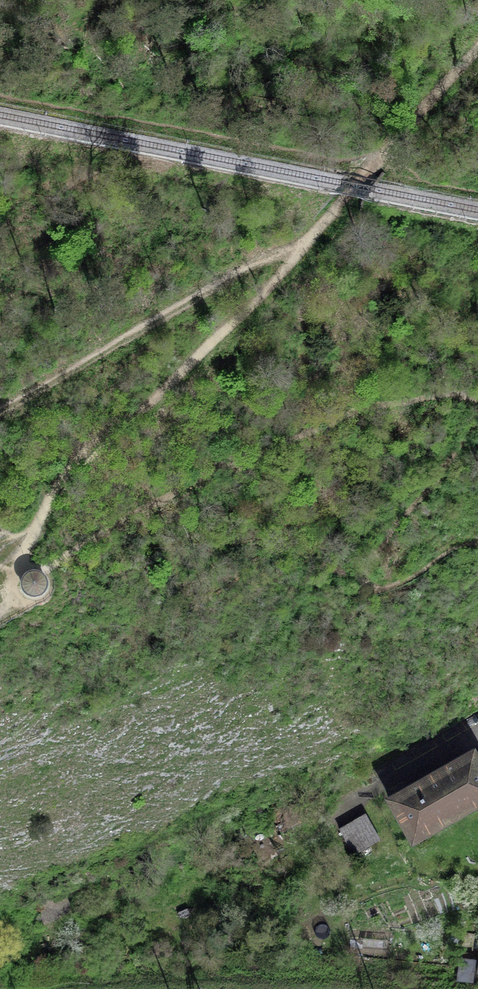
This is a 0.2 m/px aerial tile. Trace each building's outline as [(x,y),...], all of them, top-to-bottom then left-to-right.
[(413,841),(477,804),(477,765),(472,755),(391,802),(413,841)] [(379,838),(366,816),(340,832),(353,854),(379,838)] [(278,855),(260,824),(245,833),(263,863),(278,855)] [(460,960),(458,975),(463,979),(471,980),(473,961),(460,960)]
